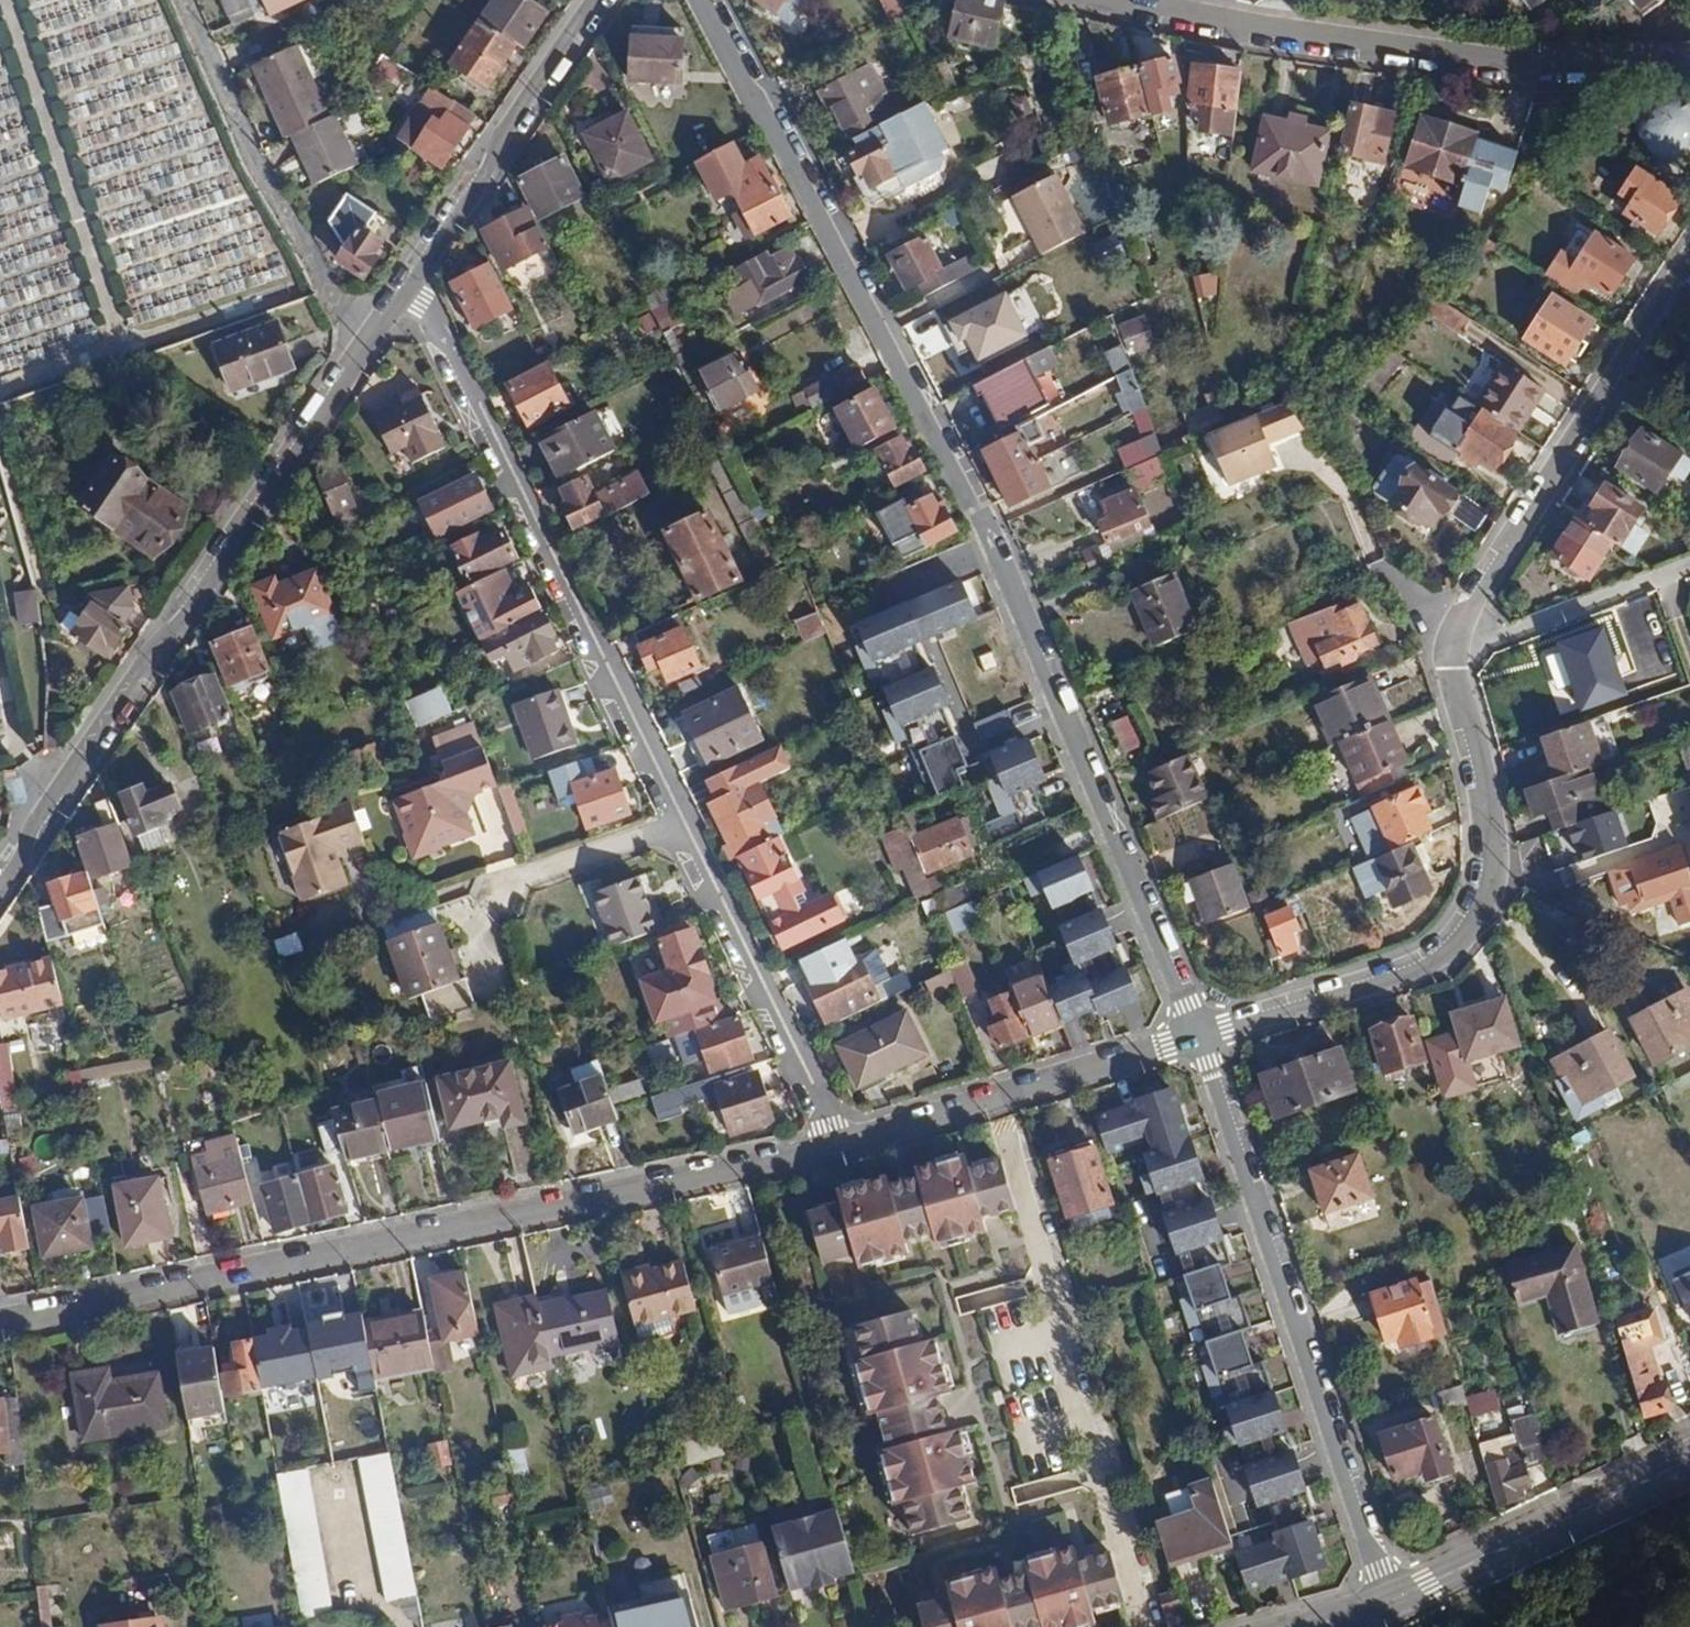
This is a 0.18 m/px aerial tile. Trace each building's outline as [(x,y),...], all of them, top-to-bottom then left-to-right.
[(229,22),(250,12),(244,0),(219,0),(229,22)] [(268,19),(308,0),(260,0),(268,19)] [(478,21),(514,46),(519,49),(543,13),(523,0),(493,0),(478,21)] [(787,18),(803,0),(765,0),(787,18)] [(901,4),(899,0),(877,0),(882,14),(901,4)] [(950,31),(1059,56),(1066,23),(1003,7),(1004,0),(957,0),(950,31)] [(1642,15),(1662,0),(1630,0),(1642,15)] [(478,21),(447,67),(484,92),(514,46),(478,21)] [(1107,25),(1116,62),(1132,59),(1125,29),(1107,25)] [(1156,36),(1129,30),(1139,69),(1159,63),(1154,45),(1156,36)] [(680,32),(632,31),(630,83),(678,85),(680,32)] [(293,47),(249,65),(280,140),(290,135),(324,121),(293,47)] [(398,87),(408,70),(383,55),(373,72),(398,87)] [(1172,59),(1159,63),(1139,69),(1150,117),(1171,112),(1167,96),(1178,93),(1176,85),(1178,84),(1172,59)] [(1232,133),(1240,71),(1195,65),(1189,104),(1194,105),(1193,117),(1204,118),(1203,129),(1232,133)] [(1109,128),(1150,117),(1139,69),(1097,81),(1109,128)] [(852,76),(802,103),(813,123),(817,121),(832,149),(871,130),(861,110),(868,105),(852,76)] [(1639,148),(1646,159),(1652,161),(1658,164),(1665,164),(1672,163),(1677,161),(1679,154),(1682,151),(1686,151),(1689,154),(1689,107),(1689,106),(1689,88),(1665,98),(1663,106),(1653,108),(1647,109),(1641,112),(1635,117),(1631,121),(1630,125),(1630,131),(1633,136),(1639,148)] [(429,89),(395,139),(439,169),(473,118),(429,89)] [(1390,113),(1353,105),(1342,151),(1378,160),(1390,113)] [(625,113),(582,133),(604,180),(647,160),(625,113)] [(356,168),(334,117),(324,121),(290,135),(312,186),(356,168)] [(1470,136),(1418,118),(1401,168),(1452,186),(1454,181),(1459,183),(1450,208),(1472,216),(1481,190),(1497,196),(1511,156),(1468,141),(1470,136)] [(1324,137),(1263,122),(1252,166),(1314,180),(1324,137)] [(906,143),(876,158),(871,148),(842,162),(854,185),(862,181),(870,197),(921,171),(906,143)] [(561,160),(518,183),(537,222),(581,199),(561,160)] [(787,229),(758,171),(725,188),(753,245),(787,229)] [(1675,198),(1634,172),(1619,196),(1630,203),(1623,214),(1653,234),(1675,198)] [(1058,181),(1015,203),(1040,251),(1082,229),(1058,181)] [(370,212),(347,198),(330,223),(344,250),(336,261),(361,278),(374,259),(369,256),(377,244),(358,231),(370,212)] [(543,251),(517,202),(501,210),(506,220),(483,232),(502,273),(543,251)] [(1606,297),(1629,259),(1578,228),(1546,280),(1572,296),(1579,285),(1586,289),(1588,285),(1606,297)] [(1496,248),(1481,239),(1473,249),(1489,259),(1496,248)] [(909,277),(923,304),(958,287),(951,271),(941,276),(925,245),(889,264),(898,283),(909,277)] [(737,268),(756,305),(807,279),(797,259),(790,263),(783,250),(765,259),(762,255),(737,268)] [(489,265),(449,284),(469,327),(503,311),(507,317),(513,314),(489,265)] [(1204,283),(1192,286),(1195,297),(1206,294),(1204,283)] [(1467,321),(1432,298),(1419,313),(1457,337),(1467,321)] [(1589,325),(1550,298),(1522,341),(1560,367),(1589,325)] [(663,302),(641,312),(646,322),(668,312),(663,302)] [(976,312),(938,331),(960,374),(998,355),(976,312)] [(274,324),(213,348),(228,392),(290,368),(274,324)] [(1142,326),(1122,333),(1129,353),(1149,346),(1142,326)] [(664,338),(656,342),(677,385),(685,381),(664,338)] [(1114,371),(1130,364),(1123,345),(1106,352),(1114,371)] [(1387,350),(1362,382),(1374,392),(1401,359),(1387,350)] [(733,354),(694,374),(713,410),(752,390),(733,354)] [(1050,373),(1041,357),(971,393),(977,405),(984,403),(1001,437),(1033,420),(1023,402),(1012,408),(1006,395),(1050,373)] [(1544,390),(1501,363),(1474,406),(1516,433),(1544,390)] [(545,366),(506,386),(525,427),(565,406),(545,366)] [(854,376),(802,402),(810,418),(862,392),(854,376)] [(440,434),(420,393),(404,400),(407,406),(378,421),(394,453),(405,447),(413,461),(443,446),(437,435),(440,434)] [(875,401),(835,421),(855,460),(895,439),(875,401)] [(1280,403),(1205,435),(1229,492),(1277,471),(1267,448),(1304,433),(1280,403)] [(1161,454),(1143,409),(1119,421),(1130,442),(1115,449),(1125,471),(1161,454)] [(1488,471),(1512,435),(1478,413),(1455,450),(1488,471)] [(591,414),(539,441),(558,477),(610,451),(591,414)] [(1035,468),(1028,455),(1045,446),(1035,427),(999,445),(1002,451),(983,460),(996,486),(1035,468)] [(1642,431),(1618,467),(1656,492),(1671,470),(1685,480),(1689,471),(1689,463),(1642,431)] [(906,447),(877,462),(894,495),(922,481),(906,447)] [(1071,447),(1057,449),(1060,471),(1074,470),(1071,447)] [(184,511),(110,461),(79,507),(153,557),(184,511)] [(1454,492),(1413,467),(1389,505),(1420,525),(1422,520),(1430,525),(1439,511),(1441,513),(1454,492)] [(1035,468),(996,486),(1009,512),(1047,494),(1035,468)] [(770,561),(722,469),(708,476),(755,568),(770,561)] [(341,471),(318,481),(337,528),(360,516),(341,471)] [(472,475),(422,501),(438,533),(488,507),(472,475)] [(1597,510),(1587,525),(1613,543),(1632,556),(1644,537),(1630,527),(1642,510),(1605,485),(1591,506),(1597,510)] [(599,532),(645,509),(635,490),(592,512),(583,494),(562,505),(570,519),(564,522),(573,541),(597,528),(599,532)] [(916,495),(884,515),(889,527),(910,518),(926,553),(954,541),(944,520),(936,523),(929,508),(923,511),(916,495)] [(1100,531),(1108,553),(1149,537),(1135,500),(1103,512),(1109,527),(1100,531)] [(707,512),(664,531),(694,599),(737,580),(707,512)] [(1587,525),(1575,518),(1551,553),(1587,579),(1613,543),(1587,525)] [(475,534),(454,543),(471,583),(495,571),(493,564),(511,555),(501,530),(477,541),(475,534)] [(1099,553),(1081,561),(1086,572),(1103,564),(1099,553)] [(503,568),(495,571),(471,583),(456,589),(481,639),(483,638),(514,624),(541,610),(528,585),(509,595),(505,589),(512,585),(503,568)] [(275,581),(254,589),(274,638),(331,614),(314,571),(277,586),(275,581)] [(1197,638),(1173,582),(1141,596),(1148,613),(1141,616),(1157,655),(1197,638)] [(878,618),(857,626),(933,800),(965,788),(959,772),(969,768),(919,641),(937,633),(975,618),(961,585),(878,618)] [(82,629),(74,642),(106,663),(128,631),(121,626),(132,608),(126,588),(105,594),(82,629)] [(38,591),(15,593),(19,625),(42,622),(38,591)] [(625,616),(630,627),(649,619),(644,608),(625,616)] [(516,627),(514,624),(483,638),(492,656),(506,649),(515,667),(553,649),(547,637),(553,634),(544,614),(516,627)] [(1304,674),(1320,667),(1324,675),(1376,653),(1360,615),(1340,624),(1336,614),(1288,633),(1304,674)] [(648,671),(661,665),(668,682),(700,668),(683,630),(679,632),(672,617),(633,634),(648,671)] [(817,617),(795,627),(805,648),(826,639),(817,617)] [(250,623),(211,639),(228,681),(268,665),(250,623)] [(1602,632),(1562,647),(1586,710),(1626,695),(1602,632)] [(213,674),(173,688),(187,729),(229,713),(213,674)] [(417,718),(452,703),(443,681),(408,696),(417,718)] [(1371,685),(1314,709),(1334,755),(1339,753),(1391,731),(1371,685)] [(556,692),(514,706),(531,760),(574,746),(556,692)] [(737,692),(682,720),(705,766),(760,738),(737,692)] [(1012,713),(978,722),(983,738),(1016,729),(1012,713)] [(1656,717),(1634,723),(1647,756),(1668,750),(1656,717)] [(439,783),(395,797),(409,842),(423,847),(460,834),(464,824),(458,808),(464,791),(493,781),(471,721),(432,736),(444,771),(439,783)] [(1143,757),(1129,726),(1112,734),(1127,765),(1143,757)] [(1587,730),(1546,743),(1562,784),(1576,780),(1600,772),(1603,771),(1587,730)] [(1407,769),(1391,731),(1339,753),(1356,792),(1407,769)] [(1027,734),(987,752),(1015,812),(982,829),(989,849),(1047,823),(1030,785),(1046,780),(1027,734)] [(1676,747),(1688,783),(1689,783),(1689,742),(1676,747)] [(780,850),(785,847),(760,795),(791,781),(780,757),(710,792),(719,812),(712,816),(732,857),(727,860),(733,872),(742,868),(780,850)] [(580,781),(575,763),(547,773),(554,791),(573,784),(589,827),(628,811),(612,771),(580,781)] [(1155,810),(1164,830),(1214,808),(1194,764),(1153,782),(1164,807),(1155,810)] [(1577,783),(1529,800),(1537,824),(1553,818),(1559,837),(1614,819),(1600,772),(1576,780),(1577,783)] [(146,787),(122,796),(138,838),(127,842),(134,860),(157,852),(149,832),(159,828),(156,820),(180,811),(170,784),(148,793),(146,787)] [(1421,793),(1374,814),(1391,853),(1431,836),(1422,815),(1429,812),(1421,793)] [(120,824),(110,798),(93,804),(103,830),(81,838),(95,876),(130,863),(116,825),(120,824)] [(351,805),(280,834),(303,900),(346,885),(335,852),(364,842),(351,805)] [(1587,864),(1631,848),(1621,820),(1577,836),(1587,864)] [(945,834),(911,848),(926,882),(959,867),(945,834)] [(911,848),(907,840),(881,852),(895,886),(903,883),(916,916),(936,907),(926,882),(911,848)] [(1636,863),(1654,906),(1689,892),(1689,859),(1688,855),(1684,844),(1636,863)] [(780,850),(742,868),(787,957),(846,928),(835,905),(814,914),(780,850)] [(1409,851),(1373,866),(1393,913),(1429,897),(1409,851)] [(1079,859),(1034,879),(1048,907),(1079,974),(1045,988),(1042,979),(1008,992),(1009,995),(987,1004),(994,1020),(987,1023),(998,1051),(1096,1010),(1099,1016),(1141,1003),(1116,954),(1079,859)] [(104,925),(88,873),(50,885),(54,901),(38,906),(47,943),(104,925)] [(1237,874),(1192,892),(1209,935),(1254,918),(1237,874)] [(637,880),(591,896),(608,948),(654,933),(637,880)] [(1291,905),(1263,916),(1279,956),(1297,948),(1291,932),(1300,928),(1291,905)] [(977,913),(950,924),(959,945),(986,934),(977,913)] [(1033,929),(1029,917),(1020,920),(1024,932),(1033,929)] [(699,1027),(725,1021),(718,1000),(714,1002),(706,976),(707,976),(689,921),(657,932),(670,969),(642,979),(656,1020),(663,1018),(670,1038),(699,1027)] [(429,923),(379,942),(387,963),(439,948),(429,923)] [(299,933),(275,941),(281,958),(304,951),(299,933)] [(439,948),(387,963),(400,1001),(414,996),(421,1018),(469,1007),(459,978),(450,981),(439,948)] [(974,971),(966,953),(955,958),(963,975),(955,978),(967,1010),(983,1004),(971,973),(974,971)] [(0,974),(0,1011),(2,1021),(63,1008),(52,962),(0,974)] [(807,998),(821,1028),(904,989),(899,977),(869,991),(861,973),(807,998)] [(1503,1000),(1450,1017),(1464,1063),(1517,1046),(1503,1000)] [(1639,1029),(1661,1072),(1689,1057),(1689,1009),(1687,1004),(1639,1029)] [(741,1016),(725,1021),(699,1027),(713,1069),(756,1056),(741,1016)] [(906,1016),(836,1047),(854,1086),(923,1054),(906,1016)] [(1409,1022),(1371,1033),(1383,1073),(1421,1062),(1409,1022)] [(2,1110),(19,1107),(7,1044),(0,1045),(0,1101),(2,1110)] [(1635,1088),(1612,1045),(1559,1072),(1569,1091),(1562,1094),(1582,1129),(1607,1115),(1601,1105),(1635,1088)] [(1341,1051),(1263,1078),(1277,1119),(1355,1092),(1341,1051)] [(508,1058),(438,1077),(448,1124),(501,1111),(504,1124),(522,1119),(508,1058)] [(738,1070),(689,1085),(693,1097),(718,1088),(732,1133),(772,1120),(757,1072),(740,1078),(738,1070)] [(80,1074),(64,1076),(68,1099),(85,1097),(80,1074)] [(600,1078),(558,1093),(573,1134),(615,1119),(614,1115),(600,1078)] [(426,1080),(373,1091),(388,1148),(439,1134),(426,1080)] [(1140,1106),(1097,1119),(1106,1151),(1154,1135),(1158,1151),(1149,1154),(1159,1185),(1181,1253),(1228,1405),(1242,1450),(1243,1450),(1248,1466),(1247,1466),(1261,1510),(1271,1507),(1279,1533),(1276,1534),(1278,1539),(1241,1551),(1251,1592),(1294,1577),(1297,1585),(1330,1575),(1312,1525),(1319,1522),(1269,1367),(1258,1370),(1247,1335),(1257,1333),(1247,1302),(1236,1304),(1229,1274),(1239,1272),(1198,1142),(1186,1144),(1183,1138),(1188,1137),(1172,1090),(1138,1100),(1140,1106)] [(333,1120),(342,1150),(344,1158),(388,1148),(373,1091),(328,1103),(333,1120)] [(342,1150),(333,1120),(317,1124),(326,1154),(342,1150)] [(233,1136),(188,1149),(204,1214),(250,1202),(233,1136)] [(1095,1148),(1051,1162),(1069,1218),(1112,1206),(1095,1148)] [(841,1202),(811,1211),(825,1257),(854,1248),(858,1262),(908,1248),(905,1238),(934,1229),(936,1238),(983,1224),(979,1211),(1013,1201),(1000,1155),(969,1164),(965,1152),(916,1167),(918,1173),(886,1183),(884,1176),(838,1190),(841,1202)] [(1357,1156),(1309,1172),(1322,1212),(1370,1197),(1357,1156)] [(329,1167),(296,1176),(308,1221),(341,1212),(329,1167)] [(260,1185),(262,1190),(255,1192),(260,1213),(267,1211),(273,1231),(308,1221),(296,1176),(260,1185)] [(153,1179),(113,1188),(125,1247),(165,1238),(153,1179)] [(0,1200),(0,1241),(3,1254),(29,1249),(18,1197),(0,1200)] [(81,1200),(36,1208),(44,1255),(89,1247),(81,1200)] [(755,1219),(701,1233),(715,1282),(767,1268),(755,1219)] [(1594,1324),(1571,1244),(1504,1265),(1516,1304),(1546,1295),(1559,1335),(1594,1324)] [(694,1309),(681,1264),(620,1282),(637,1342),(675,1331),(671,1316),(694,1309)] [(440,1303),(435,1305),(443,1341),(477,1334),(464,1270),(435,1277),(440,1303)] [(1673,1278),(1689,1320),(1689,1272),(1673,1278)] [(606,1293),(537,1307),(549,1357),(616,1342),(606,1293)] [(1411,1294),(1367,1309),(1382,1354),(1392,1350),(1395,1359),(1445,1342),(1427,1293),(1413,1298),(1411,1294)] [(1182,1299),(1188,1328),(1200,1325),(1193,1297),(1182,1299)] [(536,1299),(496,1308),(512,1378),(552,1369),(549,1357),(537,1307),(536,1299)] [(910,1308),(853,1325),(862,1356),(854,1358),(869,1412),(877,1409),(888,1446),(880,1449),(896,1503),(903,1501),(912,1532),(970,1516),(960,1480),(972,1476),(957,1423),(944,1426),(934,1389),(946,1386),(930,1331),(918,1334),(910,1308)] [(421,1310),(363,1323),(374,1377),(433,1365),(421,1310)] [(361,1314),(307,1325),(317,1377),(354,1370),(359,1392),(376,1389),(361,1314)] [(1653,1315),(1617,1325),(1642,1415),(1663,1409),(1645,1345),(1660,1341),(1653,1315)] [(307,1327),(254,1338),(262,1386),(279,1383),(285,1387),(296,1385),(301,1379),(317,1376),(307,1327)] [(253,1336),(232,1340),(236,1364),(223,1366),(227,1394),(262,1387),(253,1336)] [(214,1349),(176,1355),(187,1418),(225,1412),(214,1349)] [(156,1364),(74,1377),(84,1441),(166,1427),(156,1364)] [(1469,1392),(1443,1401),(1450,1420),(1476,1411),(1469,1392)] [(1508,1441),(1514,1465),(1493,1471),(1505,1515),(1528,1509),(1525,1499),(1541,1493),(1535,1471),(1555,1465),(1538,1408),(1517,1414),(1523,1436),(1508,1441)] [(507,1448),(527,1447),(525,1424),(506,1425),(507,1448)] [(1443,1424),(1388,1443),(1402,1488),(1433,1478),(1436,1489),(1464,1480),(1443,1424)] [(445,1441),(428,1445),(434,1464),(449,1460),(445,1441)] [(389,1448),(360,1455),(385,1602),(417,1597),(389,1448)] [(306,1465),(274,1469),(283,1513),(284,1516),(286,1532),(289,1547),(291,1561),(293,1575),(296,1589),(298,1603),(301,1619),(328,1613),(306,1465)] [(1237,1554),(1214,1477),(1193,1483),(1202,1509),(1159,1522),(1172,1562),(1203,1552),(1206,1563),(1237,1554)] [(510,1483),(490,1488),(493,1506),(514,1501),(510,1483)] [(835,1508),(771,1527),(788,1586),(810,1580),(812,1587),(835,1581),(833,1574),(852,1568),(835,1508)] [(761,1547),(714,1561),(729,1611),(775,1597),(761,1547)] [(923,1611),(927,1626),(1081,1626),(1093,1623),(1089,1609),(1125,1598),(1111,1553),(1079,1563),(1075,1550),(1025,1566),(1027,1573),(998,1582),(995,1575),(948,1589),(952,1602),(923,1611)] [(672,1601),(690,1596),(684,1575),(666,1580),(672,1601)] [(611,1622),(612,1626),(702,1626),(696,1600),(611,1620),(611,1622)] [(611,1622),(599,1624),(597,1618),(587,1620),(585,1614),(561,1620),(563,1626),(557,1626),(612,1626),(611,1622)] [(100,1624),(100,1626),(156,1626),(154,1616),(100,1624)]
